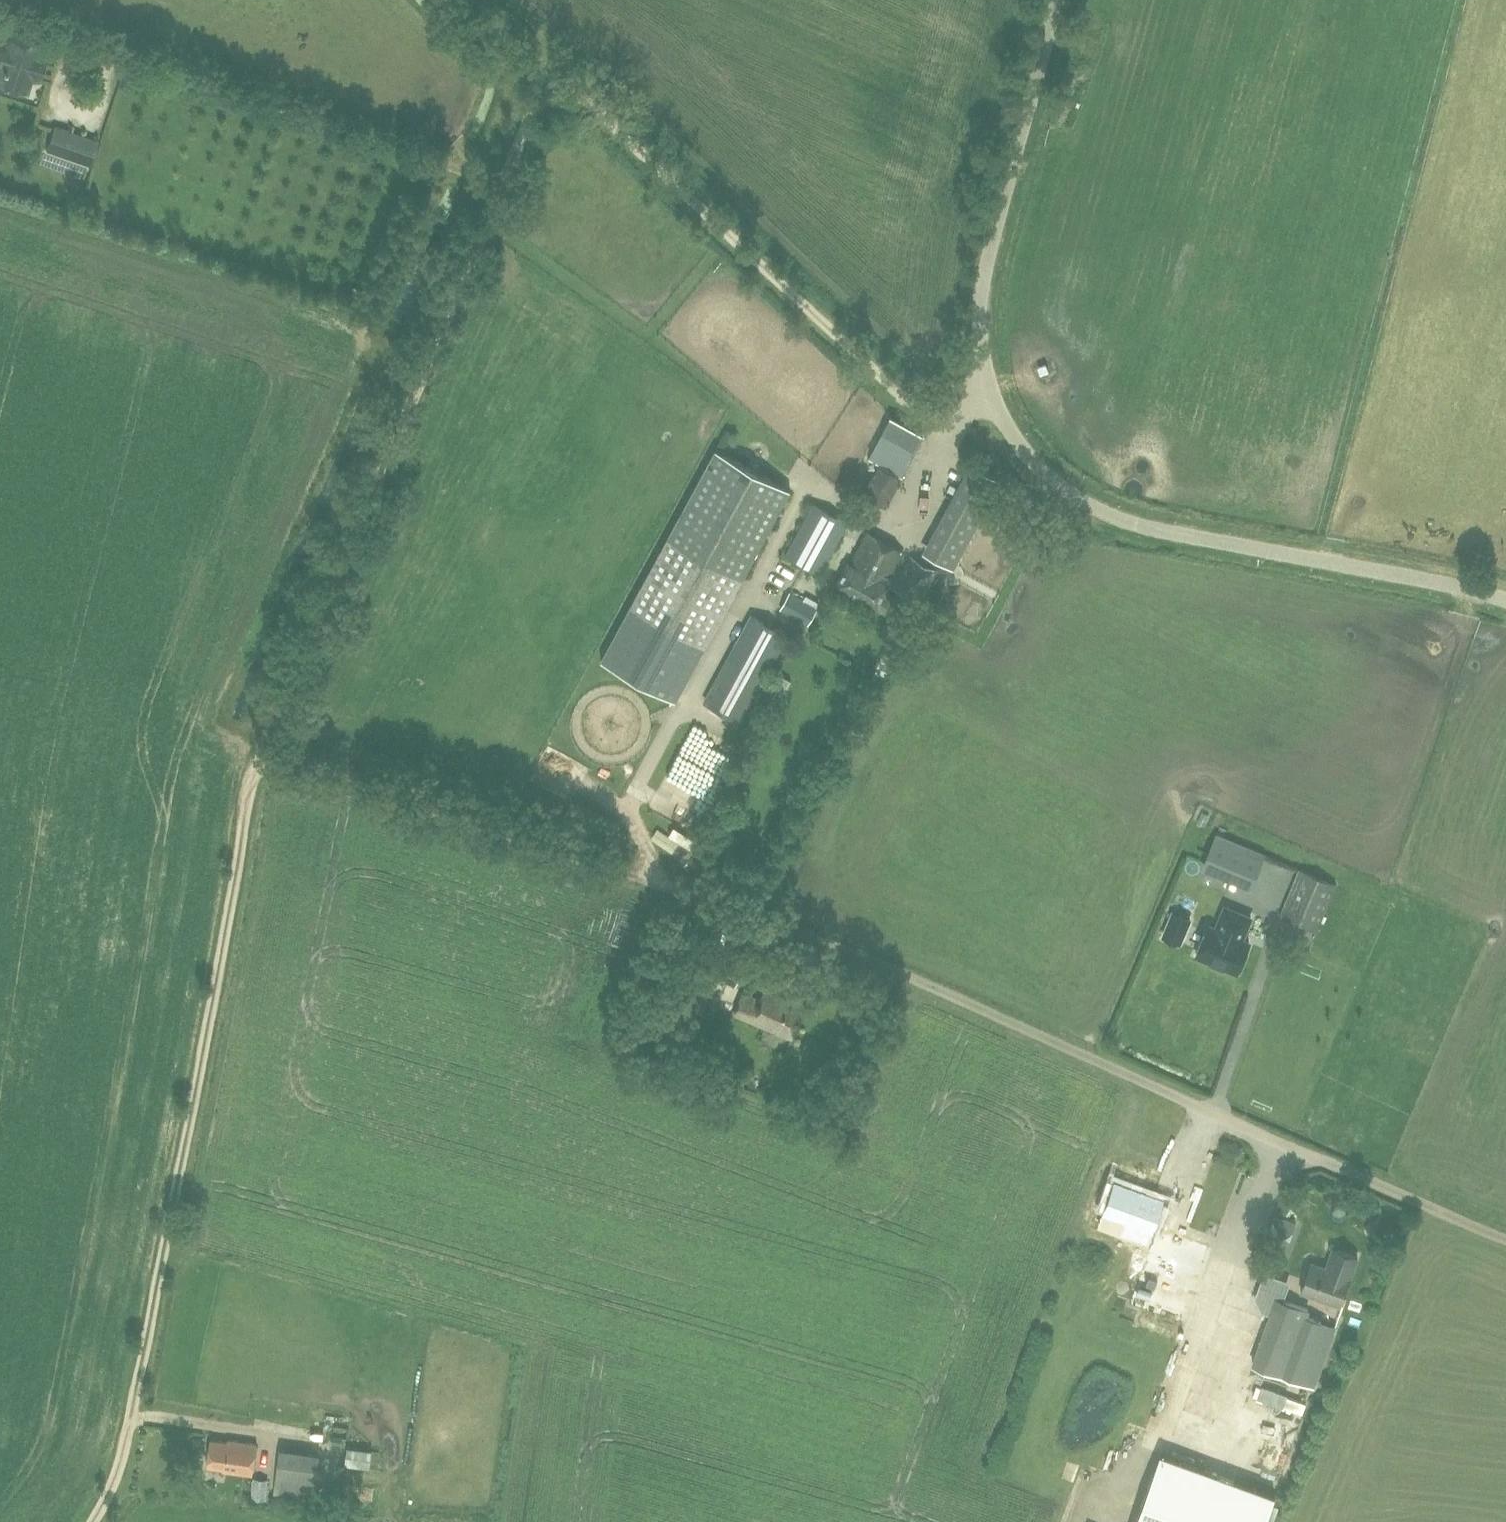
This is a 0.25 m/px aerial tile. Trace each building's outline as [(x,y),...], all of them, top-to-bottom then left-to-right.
[(26,93),(31,77),(39,80),(46,59),(38,56),(43,41),(10,30),(5,45),(0,44),(0,84),(26,93)] [(97,142),(67,132),(54,127),(46,150),(90,165),(97,142)] [(892,417),(884,432),(871,456),(881,462),(864,493),(886,504),(924,435),(892,417)] [(790,490),(716,450),(630,608),(704,648),(790,490)] [(1001,480),(970,463),(922,551),(954,568),(1001,480)] [(814,503),(786,555),(819,573),(848,521),(814,503)] [(849,561),(836,585),(876,607),(877,607),(891,615),(899,600),(885,592),(893,578),(890,576),(903,551),(870,532),(852,563),(849,561)] [(367,534),(364,541),(369,543),(372,536),(367,534)] [(893,588),(921,603),(938,571),(910,556),(893,588)] [(808,624),(817,609),(790,593),(781,608),(808,624)] [(704,648),(630,608),(601,661),(675,701),(704,648)] [(753,615),(730,657),(705,703),(741,722),(764,675),(787,633),(753,615)] [(781,675),(774,688),(783,694),(791,681),(781,675)] [(696,739),(690,750),(732,774),(738,764),(696,739)] [(1264,855),(1216,835),(1204,864),(1252,884),(1264,855)] [(1299,869),(1279,916),(1317,931),(1337,884),(1299,869)] [(1225,907),(1216,929),(1208,925),(1192,965),(1232,983),(1249,943),(1241,940),(1251,917),(1225,907)] [(1179,943),(1190,919),(1173,912),(1163,937),(1179,943)] [(689,990),(702,996),(708,983),(695,977),(689,990)] [(733,1014),(790,1040),(806,1007),(765,988),(760,1000),(743,993),(733,1014)] [(683,1024),(698,1030),(702,1020),(687,1014),(683,1024)] [(1147,1243),(1163,1201),(1114,1183),(1103,1211),(1125,1219),(1120,1233),(1147,1243)] [(1188,1190),(1179,1211),(1195,1218),(1205,1197),(1188,1190)] [(1134,1294),(1187,1312),(1213,1234),(1159,1217),(1134,1294)] [(1336,1249),(1329,1269),(1311,1262),(1301,1291),(1340,1305),(1351,1277),(1358,1257),(1336,1249)] [(1261,1311),(1271,1315),(1251,1369),(1312,1391),(1335,1327),(1305,1316),(1308,1309),(1283,1300),(1285,1293),(1259,1284),(1254,1297),(1261,1311)] [(333,1435),(331,1443),(341,1445),(343,1437),(333,1435)] [(228,1439),(227,1441),(211,1439),(207,1466),(223,1468),(223,1471),(252,1475),(257,1443),(228,1439)] [(280,1453),(274,1491),(314,1497),(320,1458),(280,1453)] [(1131,1521),(1264,1521),(1273,1498),(1156,1455),(1131,1521)] [(253,1478),(251,1498),(266,1500),(268,1479),(253,1478)]
